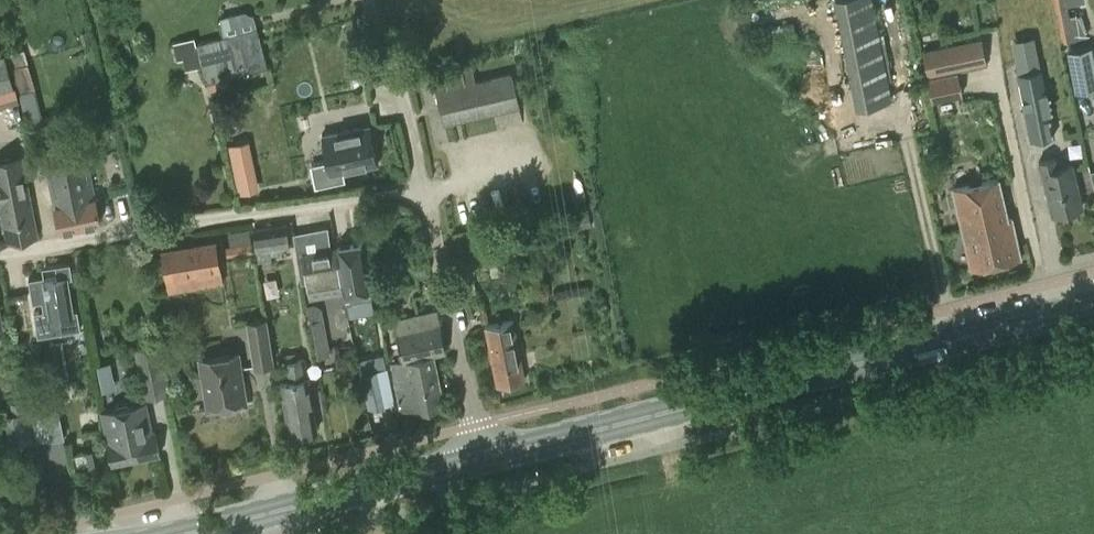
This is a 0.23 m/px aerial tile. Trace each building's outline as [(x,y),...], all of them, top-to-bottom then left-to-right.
[(855,105),(890,98),(871,0),(835,0),(855,105)] [(1064,42),(1075,40),(1067,0),(1055,0),(1064,42)] [(256,28),(195,44),(193,37),(173,42),(177,59),(182,58),(185,69),(200,65),(205,83),(266,68),(256,28)] [(981,40),(924,52),(929,76),(985,64),(981,40)] [(1076,90),(1093,86),(1093,58),(1092,46),(1068,51),(1076,90)] [(10,55),(19,92),(33,88),(23,51),(10,55)] [(1037,53),(1014,57),(1017,73),(1041,69),(1037,53)] [(0,55),(0,90),(13,87),(4,54),(0,55)] [(471,68),(432,77),(443,123),(518,106),(511,73),(474,81),(471,68)] [(1041,69),(1017,73),(1016,74),(1029,140),(1054,135),(1041,69)] [(961,94),(957,72),(927,79),(931,100),(961,94)] [(16,100),(13,87),(0,90),(0,105),(16,100)] [(368,125),(321,134),(329,174),(376,164),(368,125)] [(1053,156),(1038,159),(1051,214),(1082,207),(1071,164),(1056,168),(1053,156)] [(8,241),(36,236),(20,157),(0,161),(0,204),(8,241)] [(85,158),(45,167),(59,231),(99,222),(85,158)] [(248,159),(233,162),(240,192),(255,189),(248,159)] [(997,178),(951,188),(964,246),(965,246),(969,266),(966,267),(966,269),(1020,256),(1011,218),(1007,219),(997,178)] [(289,245),(285,224),(252,229),(256,250),(289,245)] [(313,230),(316,251),(300,253),(307,297),(342,291),(335,248),(330,248),(327,228),(313,230)] [(489,231),(470,233),(473,247),(491,244),(491,241),(489,231)] [(226,254),(254,250),(253,241),(225,245),(226,254)] [(162,251),(166,277),(219,268),(214,242),(162,251)] [(342,291),(344,301),(371,296),(362,243),(335,248),(342,291)] [(423,258),(414,260),(417,278),(426,276),(423,258)] [(67,278),(72,277),(69,262),(55,265),(57,277),(44,279),(43,276),(28,278),(32,303),(47,300),(49,309),(33,311),(35,326),(51,324),(53,333),(80,329),(77,309),(73,310),(67,278)] [(316,357),(328,354),(321,320),(315,322),(312,306),(305,307),(313,348),(315,348),(316,357)] [(442,405),(442,402),(432,354),(445,351),(436,310),(393,319),(400,356),(399,357),(400,361),(390,363),(400,411),(414,409),(414,411),(442,405)] [(254,365),(271,362),(264,319),(247,322),(254,365)] [(512,320),(484,325),(496,386),(524,380),(512,320)] [(157,343),(134,348),(144,398),(167,393),(157,343)] [(202,367),(201,367),(207,410),(246,404),(237,353),(208,358),(208,359),(202,367)] [(283,362),(287,380),(279,381),(288,435),(316,430),(307,376),(306,376),(303,359),(283,362)] [(379,369),(362,373),(369,407),(386,403),(379,369)] [(24,399),(10,402),(12,413),(26,410),(24,399)] [(118,403),(114,408),(101,411),(107,442),(106,442),(111,464),(159,454),(154,432),(151,433),(145,402),(132,405),(127,401),(118,403)] [(49,441),(63,438),(58,409),(43,412),(49,441)] [(26,410),(7,414),(13,445),(32,441),(26,410)]
